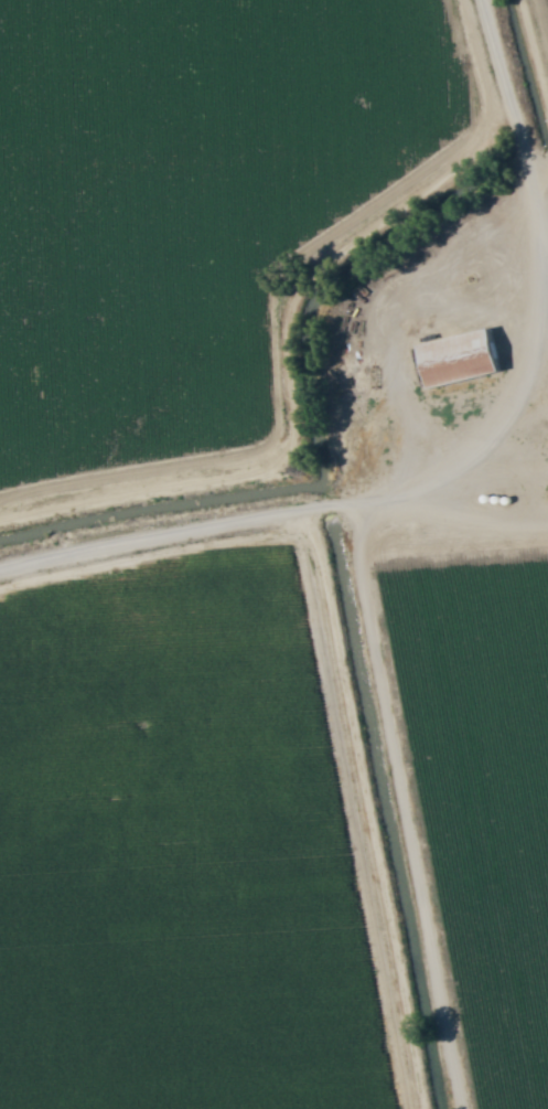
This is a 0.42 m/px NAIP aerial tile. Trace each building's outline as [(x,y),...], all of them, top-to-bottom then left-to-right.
[(421,345),(431,389),(502,373),(492,329),(421,345)]
